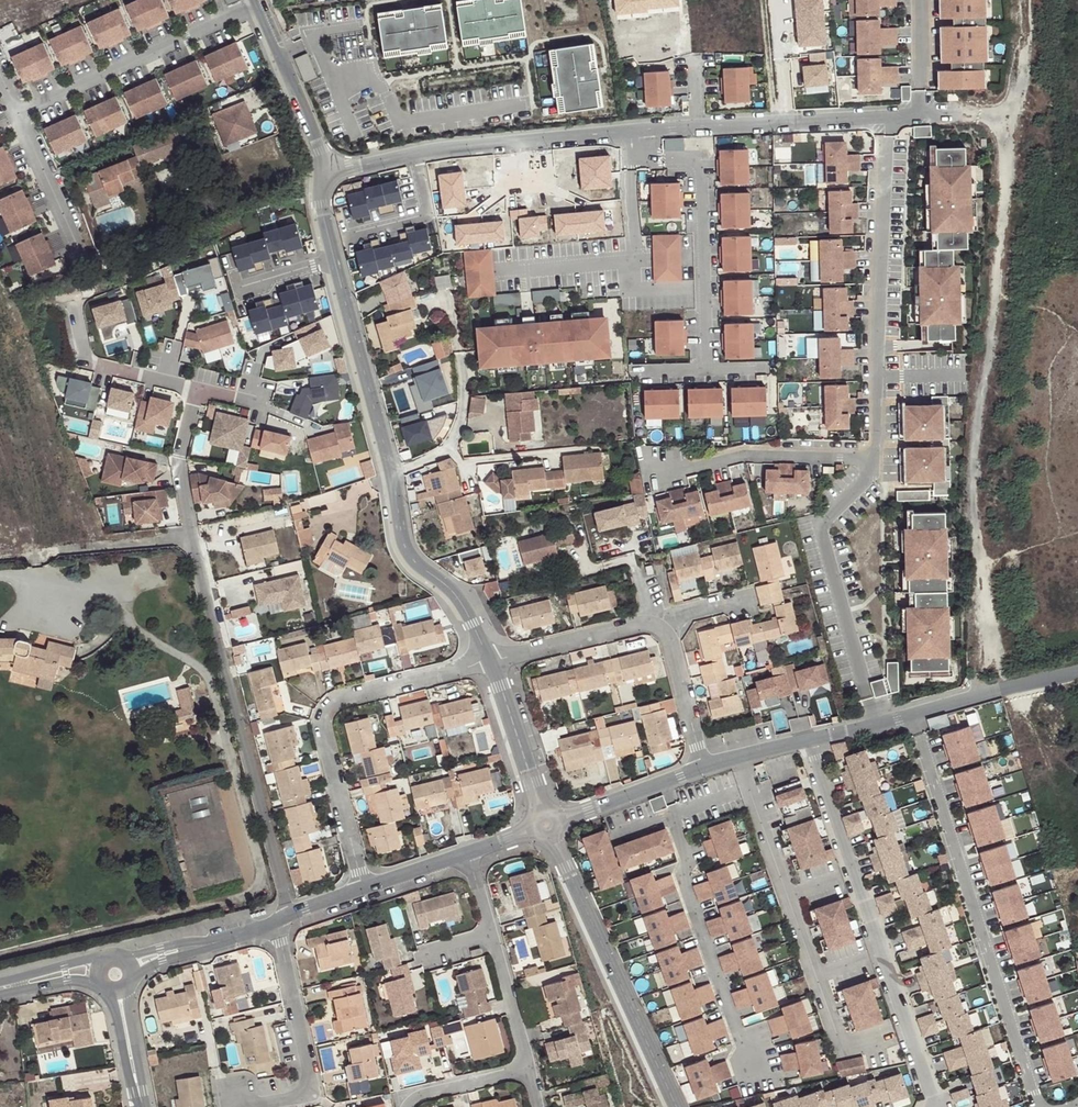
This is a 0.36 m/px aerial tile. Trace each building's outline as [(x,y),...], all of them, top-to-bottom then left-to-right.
[(124,3),(136,28),(144,24),(146,27),(153,23),(142,0),(130,0),(124,3)] [(153,23),(160,20),(159,17),(167,13),(161,0),(142,0),(153,23)] [(173,10),(182,5),(183,8),(190,5),(187,0),(169,0),(173,10)] [(521,0),(482,0),(457,4),(461,34),(477,31),(478,34),(508,30),(507,27),(524,25),(521,0)] [(618,13),(634,12),(633,0),(617,0),(618,13)] [(634,12),(649,11),(649,8),(649,0),(633,0),(634,12)] [(649,8),(665,7),(665,0),(649,0),(649,8)] [(796,14),(822,13),(822,0),(795,0),(796,14)] [(884,17),(884,8),(884,0),(863,0),(863,17),(884,17)] [(887,8),(902,8),(902,0),(887,0),(887,8)] [(986,60),(984,17),(983,0),(943,0),(944,18),(951,18),(951,26),(944,26),(946,61),(950,61),(950,70),(943,70),(944,88),(983,86),(982,60),(986,60)] [(445,36),(441,6),(416,9),(416,5),(403,7),(403,11),(378,14),(382,44),(398,42),(399,44),(429,40),(429,38),(445,36)] [(117,6),(102,14),(115,42),(122,38),(121,35),(129,31),(117,6)] [(822,13),(796,14),(797,31),(823,29),(822,13)] [(102,14),(86,21),(98,46),(107,42),(108,45),(115,42),(102,14)] [(863,38),(884,38),(884,29),(884,21),(863,20),(863,38)] [(80,24),(64,32),(78,60),(85,56),(83,53),(92,49),(80,24)] [(477,31),(461,34),(461,39),(494,35),(495,36),(508,35),(508,33),(525,31),(524,25),(507,27),(508,30),(478,34),(477,31)] [(299,28),(289,31),(291,39),(300,35),(299,28)] [(823,29),(797,31),(798,47),(824,45),(823,29)] [(887,29),(887,38),(902,37),(902,29),(887,29)] [(64,32),(49,40),(61,64),(69,60),(71,63),(78,60),(64,32)] [(398,42),(382,44),(383,50),(416,45),(416,47),(430,45),(429,43),(446,41),(445,36),(429,38),(429,40),(399,44),(398,42)] [(225,38),(218,41),(231,69),(247,61),(235,37),(226,41),(225,38)] [(887,38),(887,46),(902,46),(902,37),(887,38)] [(862,55),(884,55),(884,46),(884,38),(863,38),(862,55)] [(588,40),(584,41),(592,104),(596,104),(588,40)] [(212,48),(204,52),(216,77),(231,69),(218,41),(211,45),(212,48)] [(584,41),(554,45),(556,61),(554,62),(558,92),(560,91),(562,108),(592,104),(584,41)] [(42,43),(27,50),(40,78),(47,75),(46,72),(54,67),(42,43)] [(556,61),(554,45),(548,45),(553,79),(551,79),(553,92),(554,92),(557,109),(562,108),(560,91),(558,92),(554,62),(556,61)] [(27,50),(11,58),(23,83),(32,79),(33,82),(40,78),(27,50)] [(804,67),(806,86),(828,84),(825,53),(808,54),(808,57),(809,66),(804,67)] [(318,78),(307,54),(295,59),(305,83),(318,78)] [(185,57),(178,60),(192,88),(207,81),(195,56),(187,60),(185,57)] [(884,75),(884,67),(884,58),(863,59),(863,75),(884,75)] [(173,67),(164,71),(176,96),(192,88),(178,60),(171,64),(173,67)] [(722,78),(723,86),(750,85),(758,84),(757,74),(754,74),(754,67),(725,68),(726,78),(722,78)] [(887,67),(887,75),(902,76),(902,67),(887,67)] [(670,71),(646,72),(647,89),(674,88),(674,80),(670,80),(670,75),(670,71)] [(146,77),(139,80),(152,107),(168,100),(156,75),(147,79),(146,77)] [(863,93),(884,93),(884,84),(884,75),(863,75),(863,93)] [(887,75),(887,84),(902,84),(902,76),(887,75)] [(133,86),(125,90),(137,115),(152,107),(139,80),(132,83),(133,86)] [(750,85),(723,86),(723,94),(726,94),(727,103),(750,102),(750,85)] [(911,87),(902,87),(902,98),(902,101),(910,101),(911,99),(911,87)] [(674,88),(647,89),(648,107),(672,105),(671,96),(675,96),(674,88)] [(106,95),(99,99),(113,127),(128,119),(116,94),(108,98),(106,95)] [(212,110),(225,140),(248,130),(243,119),(252,115),(244,96),(212,110)] [(94,105),(85,109),(97,134),(113,127),(99,99),(92,102),(94,105)] [(67,115),(60,118),(73,146),(89,138),(77,114),(68,118),(67,115)] [(243,119),(248,130),(257,127),(252,115),(243,119)] [(46,129),(58,154),(73,146),(60,118),(53,122),(54,125),(46,129)] [(934,135),(933,125),(921,125),(922,136),(934,135)] [(108,195),(125,188),(123,183),(144,174),(141,165),(176,151),(169,131),(133,146),(137,156),(83,178),(96,208),(111,202),(108,195)] [(377,139),(366,143),(368,149),(379,146),(377,139)] [(685,139),(666,139),(666,151),(685,151),(685,139)] [(843,162),(859,162),(859,154),(845,154),(844,142),(825,143),(826,163),(843,162)] [(969,146),(939,147),(939,165),(934,166),(935,190),(935,198),(927,198),(927,207),(929,207),(935,207),(936,230),(941,230),(947,230),(948,247),(942,247),(942,248),(929,248),(930,266),(924,266),(924,286),(924,294),(916,294),(917,303),(919,303),(925,303),(925,322),(931,322),(931,339),(959,338),(959,321),(964,321),(963,281),(962,265),(957,265),(957,248),(971,247),(971,229),(974,229),(972,165),(969,165),(969,146)] [(13,163),(10,155),(6,157),(3,148),(0,149),(0,168),(13,163)] [(748,170),(747,153),(719,154),(720,164),(717,164),(717,172),(748,170)] [(609,156),(579,159),(580,177),(611,174),(609,156)] [(859,170),(859,162),(843,162),(826,163),(827,183),(846,182),(845,170),(859,170)] [(16,179),(13,171),(16,170),(13,163),(0,168),(0,187),(16,179)] [(748,170),(717,172),(717,179),(720,179),(721,189),(748,188),(748,170)] [(462,172),(438,175),(440,192),(464,189),(462,172)] [(147,182),(144,174),(123,183),(125,188),(126,190),(147,182)] [(611,174),(580,177),(581,190),(612,187),(611,174)] [(399,186),(383,191),(390,219),(398,217),(396,208),(404,206),(399,186)] [(651,188),(652,205),(683,204),(682,196),(679,196),(679,187),(651,188)] [(464,189),(440,192),(442,209),(466,206),(464,189)] [(842,211),(857,211),(857,203),(851,203),(850,190),(829,190),(830,211),(842,211)] [(927,190),(927,198),(935,198),(935,190),(927,190)] [(0,200),(0,211),(3,218),(31,206),(28,198),(25,200),(21,191),(0,200)] [(366,195),(366,197),(371,215),(380,212),(382,221),(390,219),(383,191),(366,195)] [(366,197),(349,202),(354,221),(364,218),(366,228),(374,226),(366,197)] [(749,197),(721,198),(721,207),(718,207),(718,215),(749,214),(749,197)] [(137,220),(130,204),(99,216),(105,232),(137,220)] [(652,205),(652,223),(680,222),(680,212),(683,212),(683,204),(652,205)] [(3,218),(10,234),(35,223),(31,214),(34,213),(31,206),(3,218)] [(539,231),(547,230),(546,216),(527,218),(526,209),(510,211),(510,220),(518,219),(520,238),(539,237),(539,231)] [(602,211),(575,213),(577,233),(604,231),(602,211)] [(858,218),(857,211),(842,211),(830,211),(830,232),(851,232),(851,219),(858,218)] [(575,213),(554,215),(556,235),(577,233),(575,213)] [(749,214),(718,215),(719,223),(722,223),(722,232),(750,231),(749,214)] [(502,221),(482,223),(483,242),(504,240),(502,221)] [(296,223),(279,228),(288,257),(296,254),(293,245),(302,242),(296,223)] [(482,223),(455,225),(456,244),(483,242),(482,223)] [(279,228),(263,233),(264,239),(269,252),(278,250),(280,259),(288,257),(279,228)] [(409,234),(410,237),(415,259),(435,254),(431,238),(419,241),(417,232),(409,234)] [(15,245),(21,261),(50,249),(47,242),(44,243),(40,234),(15,245)] [(405,248),(393,252),(397,268),(417,263),(415,259),(410,237),(402,239),(405,248)] [(841,251),(840,238),(818,239),(818,260),(841,260),(855,259),(855,250),(841,251)] [(264,239),(248,244),(257,271),(264,269),(262,260),(270,258),(269,252),(264,239)] [(653,240),(654,255),(681,254),(680,239),(653,240)] [(750,240),(723,241),(723,250),(720,250),(720,258),(751,257),(750,240)] [(248,244),(232,249),(232,251),(237,268),(246,265),(249,274),(257,271),(248,244)] [(374,247),(374,249),(382,275),(398,271),(397,268),(393,252),(384,254),(382,245),(374,247)] [(21,261),(28,277),(54,266),(50,258),(53,256),(50,249),(21,261)] [(361,262),(366,282),(383,277),(382,275),(374,249),(367,251),(369,260),(361,262)] [(463,267),(490,264),(488,250),(461,252),(463,267)] [(681,254),(654,255),(654,260),(654,272),(681,271),(681,259),(681,254)] [(182,272),(173,275),(173,276),(180,297),(189,294),(188,291),(187,287),(201,282),(202,286),(203,290),(217,285),(215,278),(224,275),(218,255),(207,259),(209,262),(181,271),(182,272)] [(751,257),(720,258),(720,266),(724,266),(724,276),(751,275),(751,257)] [(856,268),(855,259),(841,260),(818,260),(819,281),(842,281),(841,268),(856,268)] [(86,267),(89,276),(104,270),(100,261),(86,267)] [(491,280),(490,264),(463,267),(464,283),(491,280)] [(654,272),(655,286),(682,285),(681,271),(654,272)] [(180,297),(173,276),(164,279),(165,283),(136,293),(143,313),(172,304),(171,301),(180,298),(180,297)] [(408,276),(385,287),(391,308),(415,301),(410,286),(411,285),(408,276)] [(491,296),(493,295),(491,280),(464,283),(466,298),(491,296)] [(302,281),(294,283),(303,312),(319,307),(314,290),(314,288),(304,290),(303,286),(302,281)] [(187,287),(188,291),(202,286),(201,282),(187,287)] [(283,304),(287,317),(303,312),(294,283),(286,285),(288,290),(289,294),(281,297),(283,304)] [(752,283),(724,284),(725,294),(721,294),(722,302),(752,301),(752,283)] [(824,287),(825,309),(841,308),(853,308),(853,300),(846,300),(846,286),(824,287)] [(916,294),(924,294),(924,286),(916,286),(916,294)] [(556,289),(529,292),(531,303),(557,300),(556,289)] [(493,295),(491,296),(492,307),(519,304),(518,293),(493,295)] [(271,298),(263,300),(272,329),(289,324),(287,317),(283,304),(274,307),(271,298)] [(377,298),(364,302),(368,313),(380,309),(377,298)] [(94,310),(104,342),(115,339),(110,324),(124,319),(126,326),(137,322),(129,299),(94,310)] [(250,314),(256,334),(272,329),(263,300),(256,303),(257,308),(259,312),(250,314)] [(394,318),(390,320),(391,324),(379,328),(387,355),(400,351),(398,343),(414,338),(413,334),(410,326),(417,324),(413,313),(419,312),(415,301),(391,308),(394,318)] [(752,301),(722,302),(722,310),(725,310),(726,319),(753,318),(752,301)] [(172,304),(143,313),(144,316),(173,307),(172,304)] [(853,316),(853,308),(841,308),(825,309),(826,330),(847,329),(847,316),(853,316)] [(825,309),(816,309),(817,330),(826,330),(825,309)] [(570,313),(571,320),(588,318),(588,311),(570,313)] [(549,315),(550,322),(562,321),(561,313),(549,315)] [(520,317),(521,324),(533,323),(532,316),(520,317)] [(589,318),(493,327),(493,331),(476,333),(479,364),(496,362),(496,366),(593,357),(592,353),(609,352),(606,321),(589,322),(589,318)] [(492,320),(493,327),(510,325),(510,318),(492,320)] [(110,324),(114,336),(116,331),(118,328),(121,325),(126,323),(124,319),(110,324)] [(197,336),(187,333),(184,342),(183,347),(196,349),(197,345),(200,345),(202,351),(202,352),(234,343),(227,320),(196,329),(197,336)] [(274,357),(268,357),(266,367),(277,370),(277,371),(296,368),(293,358),(329,346),(321,329),(317,331),(313,323),(294,332),(298,340),(288,345),(289,349),(273,352),(274,357)] [(410,326),(413,334),(419,332),(417,324),(410,326)] [(656,325),(657,342),(688,341),(687,333),(684,334),(684,324),(656,325)] [(753,327),(726,328),(726,337),(723,337),(723,345),(754,344),(753,327)] [(439,357),(455,352),(449,336),(433,342),(439,357)] [(821,357),(854,356),(854,348),(839,349),(839,336),(820,337),(821,357)] [(821,357),(820,337),(808,337),(808,358),(821,357)] [(657,342),(658,360),(685,359),(685,349),(688,349),(688,341),(657,342)] [(754,344),(723,345),(724,353),(727,353),(727,362),(755,361),(754,344)] [(593,357),(573,359),(574,366),(593,365),(593,361),(610,359),(609,352),(592,353),(593,357)] [(854,364),(854,356),(821,357),(821,377),(840,377),(840,365),(854,364)] [(552,361),(553,368),(565,367),(564,360),(552,361)] [(440,362),(416,370),(419,379),(421,385),(412,388),(420,415),(435,411),(432,400),(450,395),(440,362)] [(496,366),(496,362),(479,364),(479,371),(496,369),(497,373),(515,372),(514,364),(496,366)] [(525,363),(525,371),(537,370),(537,362),(525,363)] [(301,390),(291,414),(306,420),(314,402),(340,398),(336,374),(310,378),(312,388),(301,390)] [(95,413),(101,390),(91,388),(92,385),(76,381),(75,384),(71,383),(72,380),(59,377),(57,384),(60,393),(67,395),(67,399),(87,404),(85,410),(95,413)] [(839,405),(855,405),(854,397),(848,397),(847,384),(826,384),(826,406),(839,405)] [(751,419),(750,388),(742,388),(742,392),(733,392),(734,420),(751,419)] [(768,418),(767,391),(758,391),(758,388),(750,388),(751,419),(768,418)] [(725,420),(724,392),(714,393),(714,389),(706,390),(707,420),(725,420)] [(112,393),(108,408),(130,413),(134,395),(112,390),(112,393)] [(707,420),(706,390),(698,390),(698,393),(689,394),(690,421),(707,420)] [(664,422),(663,391),(655,392),(655,395),(646,395),(647,423),(664,422)] [(681,421),(680,394),(671,394),(671,391),(663,391),(664,422),(681,421)] [(528,392),(507,394),(509,411),(513,411),(514,421),(509,421),(512,441),(530,439),(530,431),(534,430),(533,409),(538,409),(538,398),(528,398),(528,392)] [(936,395),(932,395),(932,404),(943,403),(949,403),(949,395),(942,395),(936,395)] [(473,396),(470,418),(485,413),(487,398),(473,396)] [(85,410),(87,404),(67,399),(65,405),(85,410)] [(151,405),(141,403),(135,430),(153,434),(155,423),(169,427),(174,404),(152,399),(151,405)] [(210,403),(207,416),(214,417),(217,404),(210,403)] [(943,420),(943,403),(932,404),(905,404),(905,421),(906,438),(933,438),(944,437),(943,420)] [(839,405),(826,406),(827,427),(848,427),(848,413),(855,413),(855,405),(839,405)] [(420,415),(401,420),(408,444),(411,445),(427,439),(428,438),(432,440),(440,435),(446,428),(449,417),(422,424),(420,415)] [(238,467),(247,470),(252,450),(243,448),(248,423),(219,417),(213,446),(242,452),(238,467)] [(103,422),(94,420),(90,437),(99,440),(103,422)] [(308,442),(315,465),(344,456),(342,452),(357,448),(351,431),(350,423),(334,425),(336,433),(308,442)] [(256,432),(253,449),(262,451),(262,450),(288,455),(293,437),(266,432),(265,433),(256,432)] [(944,446),(950,445),(950,437),(944,437),(933,438),(933,446),(944,446)] [(933,446),(906,447),(907,464),(907,481),(908,481),(934,480),(945,480),(945,463),(944,446),(933,446)] [(554,470),(556,487),(566,486),(565,482),(604,478),(602,452),(563,456),(564,469),(554,470)] [(156,486),(160,468),(111,456),(109,467),(115,468),(111,486),(124,489),(126,482),(142,486),(147,485),(147,483),(156,486)] [(367,477),(378,474),(373,457),(362,461),(367,477)] [(457,533),(474,529),(464,496),(462,496),(454,468),(456,465),(449,457),(438,463),(442,470),(430,474),(434,490),(426,492),(428,497),(436,495),(442,517),(452,515),(457,533)] [(787,491),(788,463),(779,463),(779,470),(766,469),(765,490),(787,491)] [(796,463),(788,463),(787,491),(808,492),(808,471),(795,470),(796,463)] [(516,490),(556,487),(554,470),(545,471),(544,466),(512,469),(513,477),(501,478),(493,472),(485,482),(498,492),(503,491),(504,497),(516,496),(516,490)] [(111,486),(115,468),(109,467),(104,485),(111,486)] [(198,474),(190,476),(195,503),(204,501),(205,503),(214,501),(218,501),(226,506),(231,504),(231,503),(230,498),(235,498),(244,485),(198,474)] [(430,474),(422,476),(426,492),(434,490),(430,474)] [(945,480),(934,480),(935,494),(951,494),(951,479),(945,480)] [(724,482),(731,509),(751,504),(746,483),(733,487),(732,480),(724,482)] [(710,514),(731,509),(724,482),(716,484),(718,491),(705,494),(710,514)] [(284,498),(284,486),(265,487),(265,499),(284,498)] [(676,489),(683,516),(704,511),(698,491),(686,494),(684,487),(676,489)] [(531,497),(530,489),(516,490),(516,496),(516,499),(531,497)] [(662,521),(683,516),(676,489),(668,491),(670,497),(657,501),(662,521)] [(893,500),(929,499),(929,489),(893,490),(893,492),(893,500)] [(169,509),(167,492),(146,494),(147,502),(135,504),(138,526),(160,523),(159,510),(169,509)] [(639,518),(648,516),(644,493),(634,494),(635,502),(595,510),(599,529),(627,523),(640,520),(639,518)] [(138,526),(135,504),(125,505),(127,527),(138,526)] [(945,513),(913,514),(913,530),(907,530),(905,530),(906,540),(908,540),(908,552),(910,552),(922,552),(923,564),(917,565),(917,569),(910,570),(908,570),(909,592),(915,592),(915,608),(909,608),(908,608),(908,632),(912,632),(925,631),(925,644),(919,644),(919,649),(911,649),(911,672),(929,671),(949,671),(948,639),(947,616),(947,592),(947,577),(946,560),(946,538),(945,513)] [(301,518),(294,519),(297,531),(303,529),(301,518)] [(552,533),(520,541),(526,563),(558,555),(556,546),(575,541),(571,525),(552,530),(552,533)] [(303,529),(297,531),(301,546),(314,543),(310,527),(303,529)] [(242,539),(247,559),(264,555),(279,551),(274,530),(242,539)] [(330,532),(318,553),(345,568),(347,564),(362,573),(371,555),(345,541),(343,544),(336,540),(337,536),(330,532)] [(759,539),(761,546),(769,544),(767,537),(759,539)] [(718,570),(743,564),(738,542),(712,548),(714,555),(717,565),(718,570)] [(762,581),(768,579),(778,577),(785,575),(777,542),(769,544),(761,546),(754,548),(762,581)] [(671,549),(673,558),(699,552),(697,543),(690,545),(671,549)] [(463,551),(468,574),(488,570),(482,546),(463,551)] [(699,552),(673,558),(676,571),(668,573),(675,601),(684,599),(682,590),(686,588),(697,586),(695,576),(705,574),(701,558),(699,552)] [(910,552),(910,570),(917,569),(917,565),(923,564),(922,552),(910,552)] [(264,555),(247,559),(249,565),(265,561),(264,555)] [(705,574),(706,580),(716,577),(713,566),(710,556),(701,558),(705,574)] [(652,565),(645,567),(647,574),(654,573),(652,565)] [(294,608),(307,605),(300,574),(256,584),(261,605),(284,600),(291,598),(294,608)] [(498,579),(486,583),(484,590),(488,598),(495,596),(494,592),(500,590),(498,579)] [(759,596),(782,590),(780,581),(769,584),(757,586),(759,596)] [(574,591),(566,593),(571,612),(579,610),(581,615),(611,607),(611,606),(607,591),(606,585),(575,593),(574,591)] [(614,589),(607,591),(611,606),(618,605),(614,589)] [(784,599),(782,590),(759,596),(762,605),(774,602),(784,599)] [(431,606),(439,604),(434,596),(428,597),(431,606)] [(286,610),(294,608),(291,598),(284,600),(286,610)] [(525,629),(555,622),(550,599),(511,609),(513,617),(521,615),(523,622),(525,629)] [(406,608),(405,602),(401,604),(388,607),(390,612),(406,608)] [(763,622),(766,638),(798,630),(791,602),(785,603),(775,606),(777,618),(763,622)] [(253,605),(232,608),(234,625),(255,622),(253,605)] [(390,612),(388,607),(376,610),(378,618),(391,615),(390,612)] [(378,618),(376,610),(366,613),(368,620),(378,618)] [(521,615),(513,617),(515,624),(523,622),(521,615)] [(397,640),(400,653),(409,651),(408,649),(445,639),(441,624),(434,625),(432,619),(403,627),(401,623),(393,625),(397,640)] [(748,619),(731,624),(735,641),(737,646),(766,638),(763,622),(750,625),(748,619)] [(379,624),(353,631),(355,637),(357,646),(359,653),(385,646),(379,624)] [(735,641),(731,624),(698,632),(705,661),(712,659),(723,657),(720,645),(735,641)] [(910,640),(911,649),(919,649),(919,644),(925,644),(925,631),(912,632),(912,640),(910,640)] [(322,669),(360,659),(359,653),(357,646),(355,637),(324,645),(326,652),(318,654),(320,660),(321,668),(322,669)] [(15,661),(14,667),(41,674),(38,686),(52,690),(54,681),(59,662),(71,665),(75,648),(49,642),(47,650),(31,646),(31,644),(31,643),(30,642),(29,641),(20,639),(0,639),(0,661),(15,661)] [(306,642),(278,650),(281,662),(283,671),(296,669),(312,665),(314,670),(321,668),(320,660),(318,654),(318,653),(310,655),(306,642)] [(239,644),(233,646),(232,646),(235,656),(241,654),(239,644)] [(648,650),(611,659),(615,673),(617,682),(634,677),(654,672),(648,650)] [(578,683),(580,691),(617,682),(615,673),(611,659),(595,664),(592,664),(589,665),(574,669),(578,683)] [(701,665),(703,675),(726,669),(724,660),(713,662),(701,665)] [(898,660),(887,660),(887,676),(892,691),(899,689),(898,660)] [(796,670),(793,662),(784,664),(786,672),(792,691),(800,688),(795,670),(796,670)] [(830,681),(825,662),(803,668),(808,687),(830,681)] [(250,672),(262,718),(277,714),(270,684),(276,682),(272,667),(250,672)] [(808,687),(803,668),(796,670),(795,670),(800,688),(801,689),(808,687)] [(562,696),(580,691),(578,683),(574,669),(537,678),(538,682),(541,694),(544,706),(563,701),(562,696)] [(726,669),(703,675),(705,685),(708,684),(712,699),(709,700),(713,717),(742,710),(734,677),(729,678),(726,669)] [(656,679),(654,672),(634,677),(636,683),(656,679)] [(792,691),(786,672),(744,684),(751,709),(762,706),(760,698),(778,693),(779,697),(792,693),(792,691)] [(875,699),(888,695),(883,679),(871,682),(875,699)] [(162,715),(164,724),(198,715),(190,687),(177,691),(182,709),(162,715)] [(438,702),(430,705),(436,726),(444,724),(445,727),(475,720),(474,714),(471,704),(470,697),(439,705),(438,702)] [(677,711),(673,698),(663,700),(640,706),(652,753),(663,750),(661,742),(666,741),(673,739),(667,714),(677,711)] [(430,705),(428,699),(401,706),(401,713),(393,715),(398,734),(399,738),(407,736),(407,733),(436,726),(430,705)] [(471,704),(474,714),(480,712),(478,702),(471,704)] [(393,715),(393,714),(385,716),(390,736),(398,734),(393,715)] [(346,723),(353,754),(361,752),(377,748),(369,717),(346,723)] [(633,745),(641,743),(638,731),(635,721),(598,730),(602,745),(613,742),(615,750),(633,745)] [(558,727),(560,735),(568,733),(566,725),(558,727)] [(293,726),(288,727),(293,745),(298,744),(293,726)] [(971,726),(942,734),(1048,1087),(1077,1078),(971,726)] [(288,767),(296,765),(294,757),(296,757),(293,745),(288,727),(266,732),(273,763),(267,764),(269,772),(276,771),(288,767)] [(560,735),(558,727),(540,731),(547,751),(555,749),(561,747),(559,740),(561,739),(560,735)] [(602,745),(598,730),(561,739),(559,740),(561,747),(562,754),(565,763),(583,758),(584,764),(585,764),(605,759),(602,745)] [(445,738),(439,740),(442,750),(447,749),(445,738)] [(834,743),(836,751),(849,747),(846,740),(834,743)] [(635,752),(633,745),(615,750),(617,757),(635,752)] [(361,779),(363,787),(380,783),(388,781),(387,775),(391,774),(388,764),(386,756),(384,746),(377,748),(361,752),(368,778),(361,779)] [(841,770),(845,779),(877,768),(874,759),(869,761),(865,748),(846,754),(848,762),(850,767),(846,769),(841,770)] [(393,754),(386,756),(388,764),(398,762),(396,756),(394,757),(393,754)] [(565,763),(567,771),(586,766),(585,764),(584,764),(583,758),(565,763)] [(301,779),(298,765),(296,765),(288,767),(276,771),(285,805),(285,808),(300,804),(307,802),(305,793),(301,779)] [(456,801),(457,807),(466,804),(466,802),(479,799),(478,793),(494,789),(489,768),(459,775),(460,779),(450,781),(454,795),(456,801)] [(877,768),(845,779),(848,788),(853,786),(856,785),(858,790),(861,798),(862,797),(880,791),(876,778),(880,777),(877,768)] [(798,773),(772,782),(781,808),(807,799),(798,773)] [(308,777),(301,779),(305,793),(312,792),(308,777)] [(454,795),(450,781),(449,777),(411,787),(417,809),(448,802),(447,797),(454,795)] [(380,783),(363,787),(365,795),(366,795),(373,793),(379,815),(382,824),(394,821),(397,820),(406,817),(404,809),(400,795),(398,787),(382,791),(380,783)] [(880,791),(862,797),(869,816),(872,815),(889,809),(883,790),(880,791)] [(373,793),(366,795),(371,812),(373,812),(375,815),(379,815),(373,793)] [(406,793),(400,795),(404,809),(410,808),(406,793)] [(664,793),(651,798),(655,810),(669,805),(664,793)] [(282,842),(284,848),(294,845),(311,841),(309,833),(322,829),(317,811),(315,811),(312,800),(307,802),(300,804),(285,808),(284,808),(292,839),(282,842)] [(811,812),(808,802),(782,811),(785,821),(789,832),(796,851),(799,862),(833,850),(830,841),(822,844),(815,846),(811,836),(819,833),(811,812)] [(889,809),(872,815),(878,834),(893,829),(899,827),(892,808),(889,809)] [(846,824),(861,819),(858,810),(843,815),(846,824)] [(703,845),(733,834),(727,817),(707,824),(711,834),(700,837),(703,845)] [(849,833),(864,828),(861,819),(846,824),(849,833)] [(372,827),(376,844),(378,852),(401,846),(394,821),(382,824),(372,827)] [(789,832),(785,821),(780,823),(783,834),(789,832)] [(647,832),(654,852),(671,846),(663,826),(647,832)] [(372,827),(367,828),(371,846),(376,844),(372,827)] [(418,845),(426,843),(422,827),(414,829),(418,845)] [(587,852),(608,844),(602,828),(581,835),(587,852)] [(898,842),(893,829),(878,834),(874,836),(876,843),(878,849),(875,850),(870,852),(873,860),(906,849),(902,840),(898,842)] [(630,837),(638,858),(654,852),(647,832),(630,837)] [(811,836),(815,846),(822,844),(819,833),(811,836)] [(720,858),(739,851),(733,834),(703,845),(706,852),(716,849),(720,858)] [(614,843),(621,864),(638,858),(630,837),(614,843)] [(311,841),(294,845),(301,872),(293,875),(296,884),(327,876),(319,847),(313,849),(311,841)] [(587,852),(593,868),(614,860),(608,844),(587,852)] [(908,858),(906,849),(873,860),(876,869),(881,867),(884,866),(886,872),(889,879),(896,877),(908,873),(904,860),(908,858)] [(799,862),(796,851),(790,853),(793,863),(799,862)] [(593,868),(600,885),(620,877),(614,860),(593,868)] [(708,876),(711,883),(729,877),(724,861),(705,868),(708,876)] [(735,877),(740,875),(736,861),(730,863),(735,877)] [(635,893),(655,885),(652,877),(649,869),(629,876),(635,893)] [(908,873),(896,877),(902,896),(905,895),(922,889),(916,870),(908,873)] [(543,913),(559,907),(558,902),(558,901),(551,903),(550,899),(540,902),(532,871),(510,877),(518,908),(523,907),(526,918),(543,913)] [(672,879),(669,871),(655,876),(658,884),(672,879)] [(691,882),(694,890),(708,885),(705,877),(691,882)] [(714,892),(717,899),(735,893),(729,877),(711,883),(714,892)] [(661,892),(675,887),(672,879),(658,884),(661,892)] [(655,885),(635,893),(641,909),(661,901),(658,893),(655,885)] [(694,890),(697,898),(711,893),(708,885),(694,890)] [(922,889),(905,895),(912,914),(918,912),(932,908),(925,888),(922,889)] [(850,899),(847,890),(813,901),(817,912),(823,931),(827,942),(853,933),(846,912),(838,915),(835,904),(843,901),(850,899)] [(877,897),(879,904),(894,899),(891,890),(876,895),(877,897)] [(454,891),(421,901),(424,909),(416,912),(421,929),(428,926),(427,923),(444,917),(460,913),(454,891)] [(721,911),(724,919),(744,912),(738,896),(718,903),(721,911)] [(894,899),(879,904),(881,913),(897,907),(894,899)] [(424,909),(421,901),(413,903),(416,912),(424,909)] [(817,912),(813,901),(807,903),(811,914),(817,912)] [(843,901),(835,904),(838,915),(846,912),(843,901)] [(648,929),(668,922),(665,913),(662,905),(642,913),(648,929)] [(925,932),(945,925),(939,906),(932,908),(918,912),(921,923),(925,932)] [(682,907),(668,912),(671,920),(685,915),(682,907)] [(721,920),(718,912),(704,918),(707,925),(721,920)] [(744,912),(724,919),(727,927),(730,935),(750,928),(744,912)] [(461,917),(460,913),(444,917),(446,922),(461,917)] [(543,913),(526,918),(530,928),(533,927),(543,960),(565,954),(556,921),(547,923),(543,913)] [(688,923),(685,915),(671,920),(674,928),(688,923)] [(707,925),(710,934),(724,928),(721,920),(707,925)] [(325,926),(323,922),(310,926),(312,931),(325,926)] [(654,945),(674,938),(671,929),(668,922),(648,929),(654,945)] [(921,923),(915,925),(918,927),(920,933),(925,932),(921,923)] [(383,958),(386,969),(391,967),(401,965),(398,954),(394,955),(390,940),(385,924),(366,929),(375,960),(383,958)] [(904,938),(920,933),(918,927),(915,925),(902,929),(904,938)] [(927,940),(931,951),(941,948),(951,944),(945,925),(925,932),(927,940)] [(308,948),(315,946),(320,945),(321,952),(317,953),(319,964),(341,959),(342,964),(353,961),(346,929),(306,939),(308,948)] [(827,942),(823,931),(818,933),(822,944),(827,942)] [(734,947),(737,955),(755,948),(749,933),(731,939),(734,947)] [(920,933),(904,938),(908,947),(921,943),(922,939),(920,933)] [(394,938),(390,940),(394,955),(398,954),(394,938)] [(661,965),(681,958),(678,950),(676,942),(655,949),(661,965)] [(698,952),(695,943),(681,948),(684,957),(698,952)] [(717,953),(720,961),(734,956),(731,948),(717,953)] [(755,948),(737,955),(740,963),(743,971),(761,964),(755,948)] [(918,980),(953,968),(950,959),(945,961),(941,948),(931,951),(920,955),(922,962),(924,968),(920,969),(915,970),(918,980)] [(687,964),(701,959),(698,952),(684,957),(687,964)] [(720,961),(723,969),(737,964),(734,956),(720,961)] [(667,981),(687,974),(684,966),(681,958),(661,965),(667,981)] [(321,969),(342,964),(341,959),(319,964),(321,969)] [(225,1003),(237,1000),(235,995),(246,993),(243,980),(238,962),(215,968),(220,987),(213,990),(217,1007),(223,1006),(224,1011),(227,1010),(225,1003)] [(401,965),(391,967),(393,976),(409,971),(407,963),(401,965)] [(523,969),(526,977),(539,973),(538,969),(536,966),(523,969)] [(465,1018),(491,1010),(488,1000),(486,1000),(483,992),(482,986),(485,986),(486,985),(481,967),(455,974),(461,992),(464,991),(468,1007),(462,1009),(465,1018)] [(747,983),(750,991),(770,984),(764,967),(744,974),(747,983)] [(955,977),(953,968),(918,980),(921,989),(926,987),(930,986),(932,991),(934,999),(955,992),(951,979),(955,977)] [(203,970),(199,971),(202,985),(204,990),(208,989),(203,970)] [(202,985),(199,971),(193,972),(197,986),(202,985)] [(855,1023),(881,1014),(874,993),(866,996),(862,985),(870,982),(878,980),(875,971),(841,982),(845,993),(851,1012),(855,1023)] [(562,1015),(565,1026),(568,1025),(582,1021),(579,1010),(580,1010),(574,986),(580,984),(582,984),(578,972),(562,977),(563,980),(545,985),(549,1001),(556,999),(560,998),(561,1002),(558,1003),(556,1004),(559,1016),(562,1015)] [(411,992),(407,976),(385,982),(394,1016),(416,1010),(411,992)] [(676,1000),(694,993),(691,985),(689,978),(671,984),(676,1000)] [(697,992),(711,987),(708,979),(695,984),(697,992)] [(845,993),(841,982),(835,984),(839,995),(845,993)] [(866,996),(874,993),(870,982),(862,985),(866,996)] [(161,1022),(171,1019),(192,1014),(193,1019),(202,1017),(194,984),(185,987),(186,992),(175,995),(167,996),(155,999),(161,1022)] [(744,984),(730,989),(733,997),(747,992),(744,984)] [(753,999),(756,1007),(776,1000),(770,984),(750,991),(753,999)] [(334,999),(338,1016),(340,1015),(344,1031),(367,1026),(360,993),(357,993),(355,986),(355,985),(329,991),(331,999),(334,999)] [(697,992),(700,1000),(714,995),(711,987),(697,992)] [(733,997),(736,1005),(750,1000),(747,992),(733,997)] [(936,998),(942,1018),(945,1017),(963,1011),(956,992),(955,992),(936,998)] [(682,1016),(700,1009),(697,1001),(694,993),(676,1000),(682,1016)] [(784,1010),(787,1018),(805,1011),(800,996),(781,1002),(784,1010)] [(229,1016),(240,1013),(237,1000),(225,1003),(227,1010),(229,1016)] [(53,1019),(36,1022),(40,1043),(73,1036),(73,1040),(75,1047),(94,1043),(87,1012),(72,1015),(70,1006),(52,1009),(53,1019)] [(963,1011),(945,1017),(951,1036),(958,1034),(972,1030),(965,1010),(963,1011)] [(770,1024),(784,1019),(781,1011),(767,1016),(770,1024)] [(790,1026),(793,1033),(811,1027),(805,1011),(787,1018),(790,1026)] [(916,1017),(918,1026),(934,1020),(931,1011),(916,1017)] [(855,1023),(851,1012),(845,1013),(849,1024),(855,1023)] [(689,1035),(707,1029),(704,1020),(701,1013),(683,1019),(689,1035)] [(192,1014),(171,1019),(172,1023),(193,1019),(192,1014)] [(707,1019),(710,1027),(724,1022),(721,1014),(707,1019)] [(340,1015),(338,1016),(339,1020),(334,1020),(336,1033),(344,1031),(340,1015)] [(249,1027),(256,1026),(254,1018),(247,1019),(249,1027)] [(494,1018),(471,1024),(481,1058),(503,1052),(494,1018)] [(231,1032),(236,1031),(240,1030),(242,1042),(246,1057),(255,1054),(257,1063),(270,1060),(262,1025),(256,1026),(249,1027),(247,1019),(245,1020),(234,1022),(229,1023),(231,1032)] [(460,1019),(441,1024),(441,1026),(444,1035),(463,1029),(460,1019)] [(773,1032),(787,1027),(784,1019),(770,1024),(773,1032)] [(937,1029),(934,1020),(918,1026),(921,1034),(937,1029)] [(589,1043),(583,1021),(582,1021),(568,1025),(571,1036),(545,1044),(550,1061),(568,1055),(569,1060),(582,1057),(580,1052),(578,1046),(589,1043)] [(40,1043),(36,1022),(32,1023),(37,1047),(73,1040),(73,1036),(40,1043)] [(713,1035),(727,1030),(724,1022),(710,1027),(713,1035)] [(481,1058),(471,1024),(465,1026),(474,1059),(481,1058)] [(435,1047),(446,1045),(444,1035),(441,1026),(431,1029),(435,1047)] [(961,1045),(964,1053),(985,1047),(978,1027),(972,1030),(958,1034),(961,1045)] [(695,1051),(713,1044),(710,1036),(707,1029),(689,1035),(695,1051)] [(396,1073),(409,1070),(408,1067),(417,1065),(414,1051),(430,1047),(425,1030),(408,1034),(409,1036),(393,1040),(396,1055),(392,1057),(396,1073)] [(797,1047),(799,1055),(818,1051),(814,1035),(795,1039),(797,1047)] [(376,1042),(350,1048),(353,1063),(348,1064),(352,1081),(378,1075),(374,1056),(379,1055),(376,1042)] [(578,1046),(580,1052),(591,1048),(589,1043),(578,1046)] [(961,1045),(955,1047),(958,1049),(960,1055),(964,1053),(961,1045)] [(408,1067),(409,1070),(422,1067),(419,1054),(431,1051),(430,1047),(414,1051),(417,1065),(408,1067)] [(942,1051),(945,1060),(960,1055),(958,1049),(955,1047),(942,1051)] [(967,1062),(971,1073),(989,1067),(991,1066),(985,1047),(964,1053),(967,1062)] [(781,1059),(796,1056),(794,1048),(779,1051),(781,1059)] [(835,1056),(840,1070),(845,1069),(864,1065),(860,1050),(835,1056)] [(801,1064),(802,1071),(821,1067),(818,1051),(799,1055),(801,1064)] [(156,1053),(147,1055),(150,1065),(158,1063),(156,1053)] [(708,1063),(705,1055),(685,1062),(691,1078),(711,1071),(708,1063)] [(960,1055),(945,1060),(948,1069),(961,1064),(962,1060),(960,1055)] [(783,1067),(797,1064),(796,1056),(781,1059),(783,1067)] [(582,1057),(569,1060),(571,1066),(583,1062),(582,1057)] [(711,1062),(714,1070),(728,1065),(725,1057),(711,1062)] [(899,1064),(875,1073),(879,1086),(881,1089),(888,1087),(890,1091),(890,1093),(907,1086),(899,1064)] [(714,1070),(717,1078),(731,1073),(728,1065),(714,1070)] [(969,1073),(975,1093),(996,1086),(989,1067),(971,1073),(969,1073)] [(873,1070),(849,1080),(856,1099),(857,1102),(874,1095),(874,1094),(872,1089),(879,1086),(875,1073),(873,1070)] [(691,1078),(697,1094),(717,1087),(714,1079),(711,1071),(691,1078)] [(607,1072),(581,1080),(584,1090),(573,1093),(575,1104),(589,1100),(591,1106),(609,1106),(605,1093),(599,1095),(597,1088),(611,1084),(607,1072)] [(180,1098),(181,1106),(204,1106),(205,1106),(200,1075),(177,1079),(180,1098)] [(828,1099),(830,1102),(837,1099),(839,1104),(840,1105),(856,1099),(849,1080),(848,1076),(823,1086),(828,1099)] [(798,1092),(804,1106),(823,1106),(821,1102),(828,1099),(823,1086),(822,1083),(798,1092)] [(949,1092),(952,1101),(967,1095),(964,1087),(949,1092)] [(1003,1098),(998,1099),(994,1087),(975,1093),(974,1093),(976,1101),(978,1106),(976,1106),(1006,1106),(1003,1098)] [(773,1098),(776,1106),(804,1106),(798,1092),(797,1089),(773,1098)] [(575,1104),(573,1093),(563,1096),(566,1106),(575,1104)] [(69,1096),(50,1099),(51,1106),(93,1106),(91,1096),(75,1099),(70,1100),(69,1096)] [(764,1097),(740,1106),(768,1106),(764,1097)] [(471,1105),(472,1106),(517,1106),(515,1098),(499,1102),(482,1106),(481,1103),(471,1105)] [(498,1098),(481,1103),(482,1106),(499,1102),(498,1098)]
